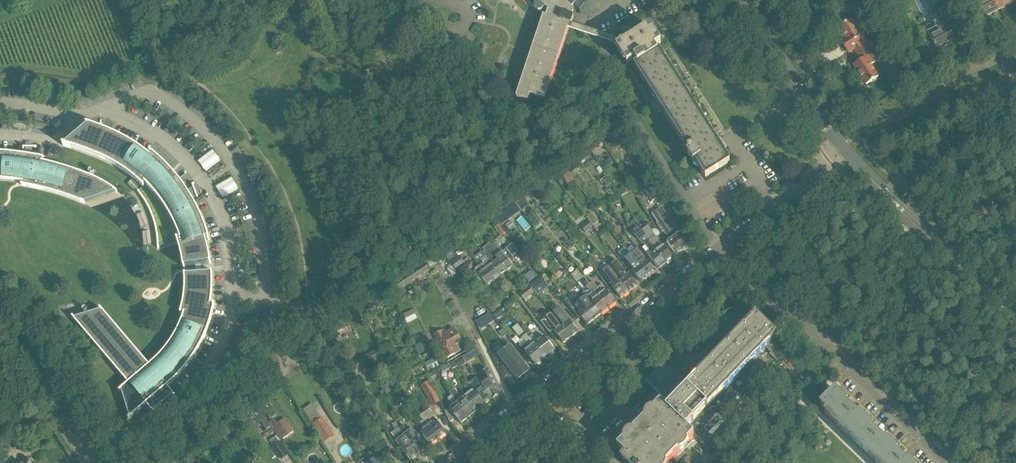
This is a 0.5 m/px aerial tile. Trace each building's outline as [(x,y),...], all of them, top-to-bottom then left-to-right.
[(446,20),(449,33),(454,32),(458,46),(499,34),(497,27),(535,16),(544,47),(530,51),(542,93),(549,91),(550,96),(563,92),(562,87),(576,83),(563,38),(577,33),(567,0),(488,0),(448,12),(450,19),(446,20)] [(970,2),(980,20),(1000,9),(997,4),(995,0),(975,0),(970,2)] [(997,4),(1000,9),(1015,1),(1015,0),(995,0),(997,4)] [(949,14),(944,5),(938,9),(943,18),(934,22),(925,27),(928,34),(924,40),(925,43),(926,45),(927,47),(928,48),(930,50),(933,53),(946,45),(945,44),(954,39),(951,32),(957,29),(949,14)] [(852,19),(836,29),(843,39),(840,41),(848,54),(854,50),(861,61),(853,65),(866,85),(872,81),(874,84),(878,81),(877,78),(878,77),(871,65),(873,64),(861,45),(867,42),(852,19)] [(661,43),(650,26),(648,28),(645,28),(643,29),(643,31),(624,43),(622,43),(620,44),(619,46),(616,48),(627,65),(629,63),(632,68),(630,70),(658,114),(663,110),(688,149),(687,150),(689,152),(687,153),(693,163),(696,161),(705,176),(705,177),(730,162),(729,161),(660,52),(659,51),(658,52),(655,47),(661,43)] [(139,148),(126,141),(114,134),(101,129),(87,124),(87,126),(87,127),(65,145),(63,144),(63,146),(78,150),(92,155),(106,161),(119,169),(132,178),(143,187),(139,190),(138,191),(144,200),(149,209),(153,219),(156,229),(157,239),(158,244),(158,248),(159,248),(159,247),(177,241),(181,254),(184,268),(185,268),(185,267),(210,264),(211,264),(209,252),(206,240),(208,240),(210,240),(209,239),(205,226),(199,213),(193,201),(190,196),(191,194),(191,193),(189,192),(187,192),(185,188),(175,176),(164,164),(152,153),(151,154),(152,155),(150,157),(139,148)] [(577,156),(582,162),(592,155),(587,148),(577,156)] [(199,161),(207,172),(221,161),(213,150),(199,161)] [(0,152),(0,180),(8,180),(23,182),(23,184),(22,184),(22,186),(38,189),(53,193),(69,198),(84,204),(85,202),(84,202),(115,191),(117,193),(117,191),(105,184),(92,177),(90,176),(74,170),(59,165),(43,161),(43,159),(44,159),(44,158),(36,156),(30,155),(30,154),(28,153),(27,153),(26,154),(20,154),(0,152)] [(937,169),(947,164),(941,154),(932,159),(931,156),(928,158),(932,166),(935,165),(937,169)] [(572,172),(581,165),(576,157),(567,164),(572,172)] [(558,181),(570,173),(564,165),(552,173),(558,181)] [(549,183),(555,178),(552,174),(546,178),(549,183)] [(607,187),(612,184),(607,176),(602,179),(607,187)] [(217,187),(223,198),(238,190),(232,178),(217,187)] [(648,187),(645,190),(652,202),(661,196),(653,184),(652,184),(650,180),(645,183),(648,187)] [(522,195),(528,202),(537,196),(531,188),(522,195)] [(529,203),(528,202),(522,195),(520,197),(519,195),(513,200),(520,209),(529,203)] [(506,206),(514,217),(521,211),(513,201),(506,206)] [(689,246),(680,234),(662,207),(657,210),(683,251),(689,246)] [(676,256),(683,251),(657,210),(652,214),(658,223),(657,223),(662,232),(663,232),(670,241),(667,243),(676,256)] [(494,215),(502,226),(506,222),(499,211),(494,215)] [(587,217),(594,226),(599,222),(592,213),(587,217)] [(581,227),(586,233),(593,227),(588,221),(581,227)] [(639,227),(646,236),(651,232),(645,223),(641,226),(639,227)] [(495,228),(501,236),(506,232),(500,224),(495,228)] [(643,248),(659,269),(665,264),(651,246),(650,244),(646,239),(644,237),(645,237),(646,236),(639,227),(638,226),(632,231),(639,241),(640,241),(643,244),(644,245),(645,246),(643,248)] [(660,248),(651,236),(647,239),(645,237),(644,237),(646,239),(650,244),(651,246),(665,264),(673,258),(663,246),(660,248)] [(506,272),(513,268),(514,267),(495,242),(491,246),(494,250),(494,251),(498,257),(496,258),(498,261),(506,272)] [(513,245),(507,249),(513,256),(519,252),(513,245)] [(457,256),(451,246),(443,251),(457,272),(468,264),(470,262),(471,262),(467,257),(463,260),(459,255),(457,256)] [(624,248),(618,253),(623,260),(631,270),(630,270),(640,283),(648,277),(630,254),(629,254),(624,248)] [(645,260),(636,249),(630,254),(648,277),(655,272),(646,259),(645,260)] [(500,277),(506,272),(498,261),(496,258),(498,257),(494,251),(485,257),(491,266),(500,277)] [(477,263),(476,263),(477,265),(481,269),(483,268),(485,271),(493,282),(500,277),(491,266),(485,257),(481,252),(473,258),(477,263)] [(595,270),(600,267),(592,256),(587,260),(595,270)] [(626,273),(617,260),(609,267),(629,293),(637,287),(626,273)] [(465,280),(473,274),(470,269),(473,267),(470,262),(468,264),(458,271),(465,280)] [(481,282),(482,281),(487,287),(493,282),(485,271),(483,268),(481,269),(477,265),(476,263),(473,266),(474,267),(476,271),(474,272),(476,275),(476,277),(479,281),(481,282)] [(414,271),(418,278),(430,270),(426,264),(414,271)] [(453,267),(448,270),(452,276),(457,273),(453,267)] [(621,299),(629,293),(609,267),(601,273),(611,286),(621,299)] [(577,270),(571,275),(577,283),(579,281),(585,288),(590,284),(584,276),(583,277),(577,270)] [(120,392),(121,391),(129,417),(127,418),(128,419),(146,404),(155,415),(156,414),(155,412),(174,396),(175,397),(176,397),(168,386),(171,383),(174,380),(177,377),(180,374),(183,371),(186,367),(189,364),(191,360),(194,356),(196,353),(199,349),(201,345),(203,341),(204,337),(206,333),(208,329),(209,325),(211,321),(212,316),(213,312),(214,308),(214,303),(213,303),(213,304),(211,303),(212,296),(212,289),(212,282),(212,278),(212,271),(211,271),(186,273),(184,273),(185,277),(185,283),(185,287),(184,293),(183,300),(183,303),(182,307),(180,313),(182,313),(184,313),(183,317),(181,321),(179,325),(178,329),(176,333),(174,337),(172,340),(169,344),(167,347),(164,350),(161,354),(158,357),(156,360),(152,362),(149,365),(100,308),(99,308),(100,310),(74,318),(73,316),(72,317),(128,383),(119,391),(120,392)] [(395,293),(418,278),(414,271),(391,287),(395,293)] [(538,296),(549,288),(541,278),(530,287),(538,296)] [(590,284),(585,288),(590,295),(588,297),(591,301),(601,314),(608,309),(615,303),(601,286),(598,288),(595,283),(594,282),(590,284)] [(568,299),(562,304),(574,319),(579,315),(587,326),(594,320),(601,314),(591,301),(588,297),(584,292),(571,302),(571,303),(568,299)] [(357,306),(343,314),(346,319),(360,311),(357,306)] [(554,317),(557,321),(571,339),(579,333),(560,309),(552,315),(554,317)] [(408,324),(417,319),(413,310),(403,315),(408,324)] [(571,339),(557,321),(552,315),(545,321),(541,316),(537,318),(545,328),(548,325),(564,345),(571,339)] [(755,315),(749,322),(747,321),(745,326),(743,328),(742,327),(739,332),(738,333),(737,332),(734,338),(733,339),(732,338),(729,343),(727,345),(726,344),(724,348),(722,350),(721,349),(718,354),(717,356),(716,355),(713,359),(712,361),(710,360),(708,365),(706,367),(705,366),(702,371),(701,372),(700,371),(697,376),(696,378),(695,377),(692,382),(691,383),(689,382),(686,387),(684,385),(664,366),(647,384),(665,401),(662,405),(661,405),(660,404),(653,411),(655,413),(651,417),(650,415),(649,416),(651,418),(647,422),(645,420),(637,428),(633,433),(634,435),(630,439),(629,437),(628,438),(630,440),(626,444),(624,442),(617,449),(626,458),(622,462),(623,462),(681,462),(693,450),(695,448),(694,448),(691,445),(693,443),(697,439),(699,442),(702,444),(702,445),(701,445),(705,449),(709,453),(710,453),(713,449),(717,445),(716,444),(725,436),(725,437),(731,431),(729,428),(728,417),(739,406),(741,404),(745,400),(736,392),(735,393),(734,392),(728,387),(737,378),(766,348),(771,353),(772,353),(771,354),(770,355),(770,356),(770,355),(774,358),(777,362),(790,349),(781,340),(777,336),(775,334),(774,333),(768,328),(768,325),(767,323),(766,323),(764,323),(755,315)] [(343,317),(333,322),(338,332),(347,328),(343,317)] [(251,333),(252,332),(260,325),(254,318),(245,325),(247,328),(251,333)] [(255,335),(252,332),(251,333),(247,328),(243,331),(250,339),(255,335)] [(440,348),(459,336),(455,329),(446,334),(444,330),(434,336),(440,348)] [(543,337),(538,341),(531,333),(527,336),(545,360),(555,352),(543,337)] [(440,348),(447,359),(460,352),(458,348),(463,345),(459,336),(440,348)] [(520,346),(525,353),(535,367),(545,360),(527,336),(526,336),(522,339),(524,342),(520,346)] [(295,356),(310,347),(305,338),(289,346),(295,356)] [(419,352),(427,347),(423,341),(415,346),(419,352)] [(518,378),(528,371),(510,347),(500,355),(507,364),(503,367),(510,375),(513,372),(518,378)] [(475,358),(481,354),(478,348),(471,352),(475,358)] [(375,360),(378,367),(386,363),(378,349),(367,355),(371,362),(375,360)] [(364,358),(352,365),(355,371),(367,365),(364,358)] [(439,367),(440,366),(435,358),(425,363),(430,372),(439,367)] [(453,369),(454,368),(459,366),(456,360),(449,364),(451,368),(452,369),(453,369)] [(451,368),(449,364),(448,362),(440,366),(439,367),(442,372),(451,368)] [(480,385),(491,400),(497,395),(494,390),(496,389),(487,369),(480,375),(485,381),(481,384),(480,385)] [(484,405),(491,400),(480,385),(481,384),(476,378),(468,384),(473,390),(472,391),(484,405)] [(421,386),(433,407),(440,402),(429,381),(421,386)] [(472,391),(473,390),(468,384),(464,387),(469,393),(466,396),(465,397),(477,411),(484,405),(472,391)] [(465,397),(466,396),(462,392),(459,395),(454,389),(450,393),(452,396),(469,417),(477,411),(465,397)] [(833,391),(820,405),(826,411),(824,413),(876,462),(908,462),(833,391)] [(454,406),(449,409),(445,413),(450,423),(456,418),(461,424),(469,417),(452,396),(448,399),(454,406)] [(261,405),(270,419),(276,415),(267,401),(261,405)] [(430,445),(446,433),(436,420),(438,419),(431,409),(421,416),(424,420),(421,423),(425,428),(420,432),(430,445)] [(404,414),(409,422),(414,419),(409,411),(404,414)] [(267,430),(271,427),(262,414),(258,417),(267,430)] [(312,424),(324,443),(335,436),(323,417),(312,424)] [(36,419),(27,426),(35,437),(44,429),(36,419)] [(294,431),(285,419),(277,424),(274,419),(268,423),(281,441),(294,431)] [(399,446),(399,447),(410,461),(416,456),(417,457),(419,454),(399,428),(396,423),(392,425),(395,431),(392,434),(398,441),(396,442),(399,446)] [(232,433),(225,425),(218,429),(222,434),(225,438),(232,433)] [(402,425),(399,428),(419,454),(421,453),(428,447),(413,429),(408,433),(402,425)] [(272,446),(281,460),(289,455),(279,441),(279,442),(275,437),(269,441),(273,446),(272,446)] [(723,455),(715,462),(732,462),(728,460),(723,455)]
